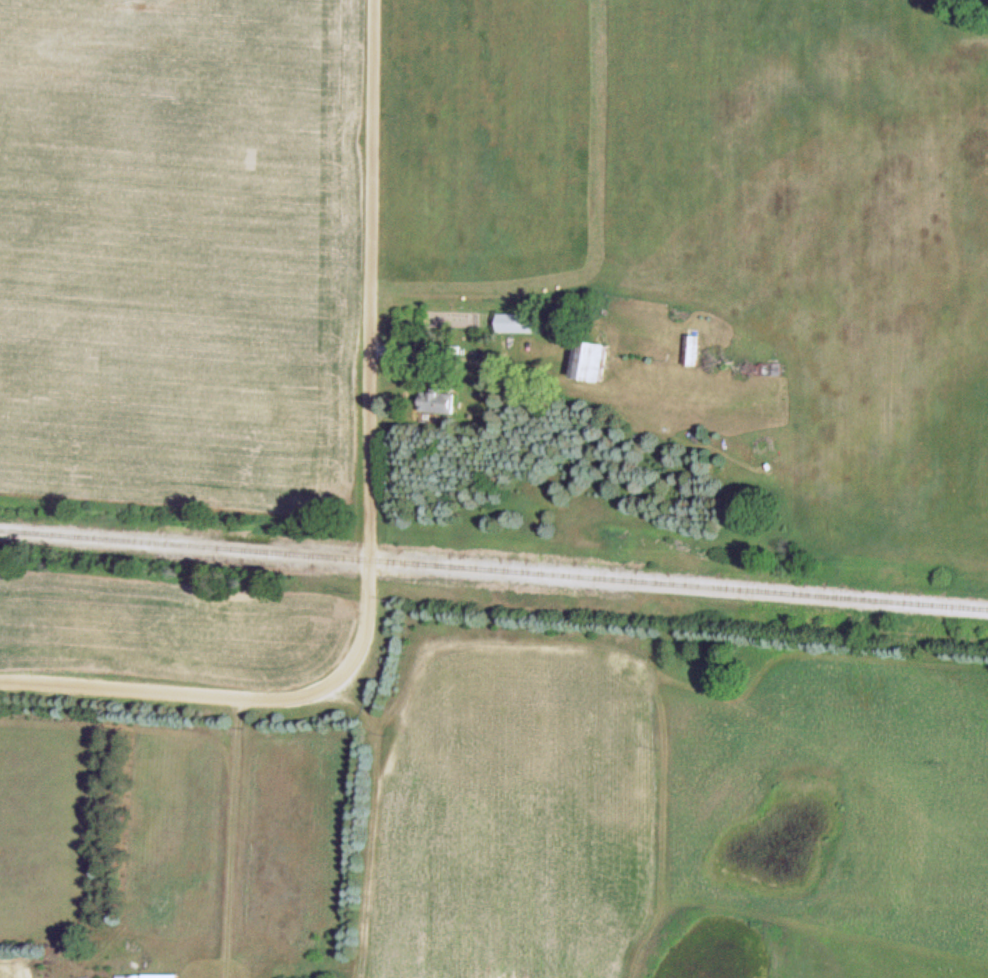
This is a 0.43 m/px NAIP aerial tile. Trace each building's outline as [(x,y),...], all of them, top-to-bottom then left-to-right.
[(544,332),(544,314),(497,314),(497,332),(544,332)] [(697,336),(686,336),(686,366),(697,366),(697,336)] [(600,384),(607,346),(581,341),(574,379),(600,384)] [(781,375),(781,364),(742,364),(742,375),(781,375)] [(454,392),(421,392),(421,413),(454,413),(454,392)]
